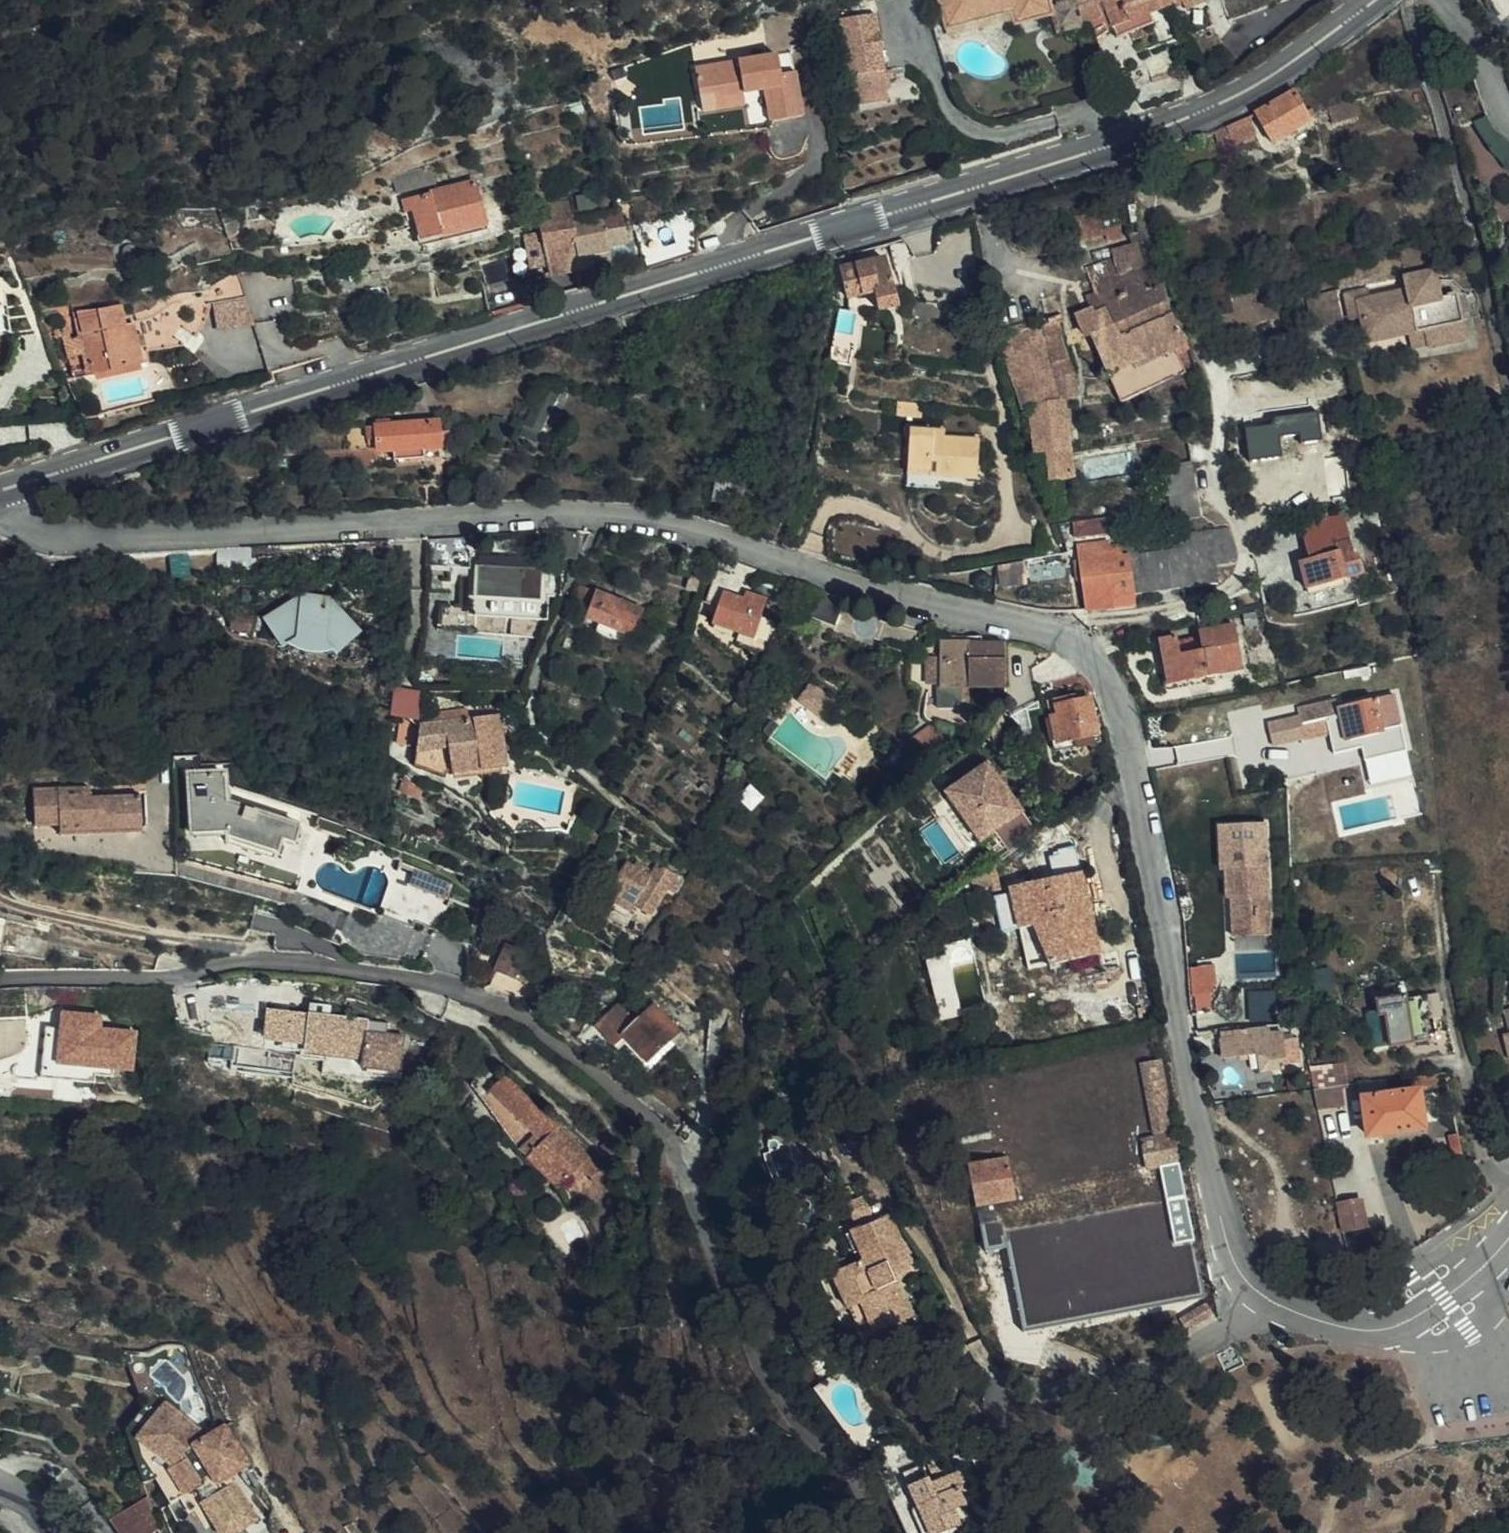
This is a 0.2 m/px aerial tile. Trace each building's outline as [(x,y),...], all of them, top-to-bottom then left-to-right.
[(1050,0),(945,0),(952,28),(976,21),(976,18),(1018,8),(1023,20),(1053,13),(1050,0)] [(1080,2),(1083,9),(1089,5),(1088,0),(1080,0),(1080,2)] [(1179,2),(1178,0),(1088,0),(1089,5),(1083,9),(1089,27),(1105,20),(1100,6),(1111,3),(1119,26),(1154,12),(1179,2)] [(1060,40),(1091,31),(1089,27),(1083,9),(1080,2),(1067,5),(1060,7),(1060,11),(1053,13),(1060,40)] [(952,28),(955,38),(1023,20),(1018,8),(976,18),(976,21),(952,28)] [(881,11),(844,14),(854,102),(892,100),(881,11)] [(1159,24),(1154,12),(1119,26),(1122,37),(1159,24)] [(778,69),(776,55),(699,68),(703,91),(759,87),(762,116),(798,111),(791,68),(778,69)] [(1439,80),(1452,127),(1491,117),(1475,71),(1439,80)] [(1299,98),(1296,95),(1259,116),(1276,147),(1314,125),(1313,121),(1319,117),(1311,107),(1306,111),(1301,105),(1307,101),(1303,96),(1299,98)] [(1358,111),(1353,101),(1326,116),(1331,127),(1358,111)] [(1256,138),(1249,120),(1212,134),(1218,147),(1231,141),(1233,147),(1256,138)] [(474,177),(364,214),(373,237),(380,255),(488,219),(474,177)] [(575,221),(572,212),(567,196),(548,201),(552,217),(542,221),(544,229),(524,235),(533,268),(554,262),(555,268),(581,263),(571,229),(578,228),(575,221)] [(1127,207),(1135,205),(1133,196),(1125,197),(1127,207)] [(1138,222),(1135,205),(1127,207),(1130,224),(1138,222)] [(1103,237),(1098,213),(1061,221),(1066,245),(1103,237)] [(571,229),(581,263),(613,253),(604,222),(600,222),(597,214),(575,221),(578,228),(571,229)] [(1130,224),(1135,247),(1142,245),(1138,222),(1130,224)] [(517,237),(519,247),(525,270),(533,268),(524,235),(517,237)] [(8,243),(0,246),(0,257),(12,253),(8,243)] [(1142,245),(1135,247),(1112,250),(1117,273),(1095,279),(1098,289),(1084,294),(1085,302),(1072,306),(1076,321),(1077,328),(1085,327),(1118,403),(1184,373),(1174,351),(1187,345),(1150,275),(1152,274),(1146,265),(1142,245)] [(871,290),(876,308),(894,304),(884,258),(839,268),(846,295),(871,290)] [(1381,337),(1407,332),(1426,329),(1430,346),(1467,338),(1456,292),(1440,294),(1434,268),(1405,275),(1407,287),(1372,295),(1381,337)] [(255,297),(248,274),(214,286),(220,308),(228,306),(243,301),(255,297)] [(1356,298),(1372,295),(1369,283),(1342,289),(1347,315),(1360,312),(1356,298)] [(1344,323),(1337,292),(1308,300),(1316,330),(1344,323)] [(1044,298),(1052,324),(1052,326),(1076,321),(1072,306),(1068,293),(1044,298)] [(1214,298),(1217,315),(1234,312),(1231,295),(1214,298)] [(1366,340),(1381,337),(1372,295),(1356,298),(1360,312),(1366,340)] [(228,306),(220,308),(226,334),(264,322),(255,297),(243,301),(243,312),(229,312),(228,306)] [(994,325),(990,308),(921,300),(920,316),(994,325)] [(243,301),(228,306),(229,312),(243,312),(243,301)] [(87,315),(89,322),(140,311),(138,303),(87,315)] [(140,311),(89,322),(90,328),(70,332),(74,349),(96,343),(99,355),(103,372),(151,361),(145,340),(153,337),(151,329),(149,324),(144,325),(140,311)] [(1052,324),(996,334),(1012,415),(1022,412),(1030,456),(1040,455),(1046,485),(1070,481),(1058,406),(1052,407),(1042,367),(1047,366),(1051,382),(1067,379),(1052,326),(1052,324)] [(11,338),(8,327),(0,329),(0,340),(11,338)] [(158,327),(151,329),(153,337),(160,335),(158,327)] [(1426,329),(1407,332),(1412,350),(1430,346),(1426,329)] [(96,343),(74,349),(77,361),(99,355),(96,343)] [(99,355),(77,361),(82,377),(103,372),(99,355)] [(1072,403),(1067,379),(1051,382),(1047,366),(1042,367),(1052,407),(1058,406),(1072,403)] [(928,421),(930,406),(903,403),(901,418),(928,421)] [(1361,414),(1358,403),(1352,404),(1355,416),(1361,414)] [(1322,413),(1245,420),(1249,459),(1285,456),(1283,434),(1302,432),(1303,443),(1325,441),(1322,413)] [(370,452),(438,447),(437,441),(436,424),(436,422),(388,425),(388,417),(373,418),(373,427),(362,428),(363,451),(370,450),(370,452)] [(436,424),(437,441),(449,440),(447,424),(436,424)] [(914,431),(910,477),(981,481),(983,445),(946,441),(947,433),(914,431)] [(533,436),(530,433),(526,432),(521,433),(518,438),(519,443),(522,447),(527,447),(531,445),(533,441),(533,436)] [(28,452),(46,447),(43,439),(26,445),(28,452)] [(1159,440),(1140,443),(1142,458),(1160,455),(1159,440)] [(438,455),(438,447),(370,452),(370,461),(370,463),(373,462),(374,471),(407,468),(407,458),(438,455)] [(333,465),(370,461),(370,452),(370,450),(363,451),(332,455),(333,465)] [(318,467),(333,465),(332,455),(317,456),(318,467)] [(1200,517),(1192,460),(1164,464),(1166,477),(1157,478),(1160,495),(1168,494),(1173,521),(1200,517)] [(741,505),(747,476),(716,471),(710,499),(741,505)] [(1115,532),(1112,517),(1071,524),(1074,539),(1115,532)] [(1141,543),(1117,547),(1120,559),(1127,559),(1133,594),(1215,582),(1213,567),(1236,563),(1228,530),(1179,537),(1180,550),(1144,556),(1141,543)] [(1354,557),(1350,542),(1327,548),(1330,556),(1299,565),(1307,591),(1363,574),(1358,556),(1354,557)] [(1120,559),(1117,547),(1106,549),(1105,544),(1080,549),(1081,554),(1076,555),(1086,610),(1112,608),(1112,606),(1134,603),(1133,594),(1127,559),(1120,559)] [(1066,579),(1063,555),(1023,563),(1028,586),(1066,579)] [(1028,586),(1023,563),(995,568),(1001,591),(1028,586)] [(486,579),(484,607),(534,607),(535,594),(560,594),(568,566),(537,566),(537,568),(521,568),(520,578),(486,579)] [(723,595),(730,575),(716,570),(705,602),(718,607),(712,625),(753,638),(766,602),(753,597),(751,604),(723,595)] [(468,607),(484,607),(486,579),(468,579),(468,607)] [(628,635),(639,609),(578,585),(570,604),(586,610),(584,616),(628,635)] [(843,601),(818,593),(809,618),(835,627),(843,601)] [(331,603),(304,596),(266,619),(282,645),(298,635),(319,641),(328,655),(354,639),(331,603)] [(553,616),(553,601),(539,601),(538,615),(553,616)] [(250,632),(254,616),(233,612),(229,627),(250,632)] [(1257,626),(1254,613),(1241,615),(1244,629),(1257,626)] [(521,632),(545,636),(548,623),(523,619),(521,632)] [(1242,670),(1236,624),(1198,632),(1200,643),(1179,647),(1176,636),(1160,640),(1169,685),(1242,670)] [(319,641),(298,635),(282,645),(280,651),(327,662),(328,655),(319,641)] [(967,687),(967,643),(938,643),(937,656),(923,657),(924,683),(938,682),(938,685),(933,690),(934,708),(957,707),(957,710),(970,709),(970,690),(967,687)] [(1002,643),(976,643),(967,643),(967,687),(970,690),(970,687),(1003,686),(1003,651),(1002,643)] [(1003,651),(1003,686),(1022,685),(1021,651),(1003,651)] [(1368,665),(1341,671),(1343,679),(1358,676),(1359,679),(1370,677),(1368,665)] [(801,706),(824,712),(830,689),(807,682),(801,706)] [(391,687),(391,716),(420,716),(419,687),(391,687)] [(1073,701),(1071,692),(1046,698),(1051,722),(1059,721),(1064,741),(1098,734),(1090,698),(1073,701)] [(1342,707),(1336,708),(1334,701),(1301,709),(1302,714),(1287,717),(1288,749),(1304,745),(1306,758),(1361,745),(1363,751),(1406,741),(1401,724),(1400,725),(1393,694),(1342,707)] [(402,721),(397,719),(392,749),(409,753),(405,773),(407,773),(431,779),(438,775),(433,751),(440,750),(444,776),(473,771),(474,773),(498,769),(489,715),(459,720),(457,711),(416,719),(418,728),(408,730),(402,721)] [(1288,749),(1287,717),(1264,723),(1271,753),(1288,749)] [(1064,741),(1059,721),(1051,722),(1057,748),(1099,740),(1098,734),(1064,741)] [(926,765),(954,745),(951,742),(956,733),(945,729),(933,738),(927,730),(910,743),(916,752),(926,765)] [(955,747),(967,740),(957,731),(956,733),(951,742),(954,745),(955,747)] [(1406,741),(1363,751),(1365,758),(1408,747),(1406,741)] [(927,767),(926,765),(916,752),(909,758),(920,773),(927,767)] [(946,757),(944,757),(938,761),(943,767),(950,763),(946,757)] [(987,758),(940,792),(979,845),(995,833),(1007,849),(1038,827),(987,758)] [(187,769),(175,770),(178,856),(290,890),(310,827),(298,823),(293,838),(280,835),(274,854),(221,837),(221,827),(189,827),(187,769)] [(221,769),(187,769),(189,827),(221,827),(221,837),(274,854),(280,835),(293,838),(298,823),(222,799),(221,769)] [(421,802),(431,779),(407,773),(400,794),(421,802)] [(93,782),(36,781),(34,813),(58,814),(59,823),(91,824),(92,815),(131,816),(131,825),(142,826),(143,794),(93,792),(93,782)] [(131,825),(131,816),(92,815),(91,824),(131,825)] [(1272,937),(1269,826),(1222,827),(1223,871),(1228,871),(1229,899),(1235,899),(1236,938),(1272,937)] [(1083,853),(1078,831),(1064,834),(1069,856),(1083,853)] [(598,848),(591,859),(602,866),(604,867),(610,855),(598,848)] [(623,884),(632,868),(624,863),(615,879),(617,880),(623,884)] [(1045,871),(1047,877),(1080,870),(1078,863),(1045,871)] [(648,877),(632,868),(623,884),(617,880),(606,899),(629,912),(633,906),(651,915),(665,888),(670,891),(675,880),(670,878),(673,872),(655,864),(648,877)] [(1080,870),(1047,877),(1009,886),(1012,897),(1020,928),(1038,924),(1049,965),(1088,956),(1079,914),(1090,911),(1080,870)] [(1020,928),(1012,897),(995,901),(1003,932),(1020,928)] [(1079,914),(1088,956),(1099,953),(1090,911),(1079,914)] [(950,943),(953,953),(931,959),(948,1018),(998,1004),(980,936),(950,943)] [(491,983),(513,991),(529,950),(506,942),(491,983)] [(1217,984),(1214,964),(1190,968),(1193,997),(1214,994),(1213,985),(1217,984)] [(1395,985),(1397,996),(1405,995),(1406,1000),(1436,995),(1433,978),(1395,985)] [(1372,1016),(1369,1017),(1375,1049),(1425,1040),(1422,1019),(1439,1016),(1436,995),(1406,1000),(1405,995),(1397,996),(1370,1001),(1372,1016)] [(284,1036),(284,1046),(365,1053),(364,1065),(404,1069),(407,1030),(390,1028),(391,1016),(332,1011),(332,1001),(314,999),(313,1009),(270,1005),(268,1034),(284,1036)] [(633,1024),(613,1006),(588,1033),(611,1052),(623,1041),(646,1062),(672,1033),(666,1028),(673,1020),(654,1003),(633,1024)] [(96,1015),(62,1012),(61,1027),(44,1026),(42,1059),(114,1064),(127,1065),(130,1032),(95,1029),(96,1015)] [(1281,1028),(1229,1034),(1230,1041),(1217,1042),(1220,1060),(1257,1056),(1260,1072),(1287,1068),(1287,1066),(1304,1063),(1299,1038),(1283,1042),(1281,1028)] [(42,1059),(41,1076),(94,1080),(94,1073),(113,1075),(114,1064),(42,1059)] [(1174,1135),(1182,1133),(1179,1121),(1169,1123),(1156,1060),(1136,1064),(1151,1139),(1141,1141),(1147,1170),(1179,1163),(1174,1135)] [(1308,1065),(1312,1087),(1337,1085),(1345,1084),(1340,1060),(1308,1065)] [(504,1077),(488,1094),(533,1135),(519,1151),(560,1189),(579,1166),(607,1192),(614,1182),(601,1171),(603,1168),(504,1077)] [(1386,1091),(1384,1079),(1362,1082),(1364,1094),(1386,1091)] [(1312,1087),(1316,1109),(1341,1104),(1337,1085),(1312,1087)] [(1423,1129),(1418,1092),(1362,1099),(1367,1135),(1423,1129)] [(1456,1159),(1463,1158),(1458,1135),(1450,1137),(1456,1159)] [(1459,1176),(1467,1175),(1463,1158),(1456,1159),(1459,1176)] [(1015,1201),(1007,1159),(968,1165),(975,1207),(1015,1201)] [(1336,1204),(1342,1232),(1367,1227),(1361,1199),(1336,1204)] [(1181,1201),(1002,1234),(1018,1324),(1196,1293),(1181,1201)] [(846,1269),(861,1305),(872,1336),(910,1321),(897,1286),(901,1284),(898,1277),(918,1269),(897,1215),(882,1221),(874,1203),(857,1210),(864,1228),(856,1231),(867,1261),(846,1269)] [(835,1274),(849,1310),(861,1305),(846,1269),(835,1274)] [(628,1286),(619,1303),(622,1301),(625,1299),(627,1296),(628,1291),(628,1286)] [(1215,1313),(1206,1300),(1180,1317),(1189,1331),(1215,1313)] [(204,1500),(209,1509),(226,1494),(238,1484),(201,1426),(166,1399),(138,1433),(172,1465),(167,1468),(182,1492),(194,1485),(200,1481),(209,1497),(204,1500)] [(963,1497),(958,1486),(967,1483),(961,1468),(934,1479),(926,1459),(903,1468),(930,1532),(937,1532),(960,1523),(955,1507),(965,1503),(963,1497)] [(194,1485),(204,1500),(209,1497),(200,1481),(194,1485)] [(958,1486),(963,1497),(971,1493),(967,1483),(958,1486)] [(209,1509),(225,1532),(228,1532),(257,1514),(238,1484),(226,1494),(209,1509)] [(123,1532),(149,1532),(160,1526),(148,1492),(111,1516),(123,1532)]
